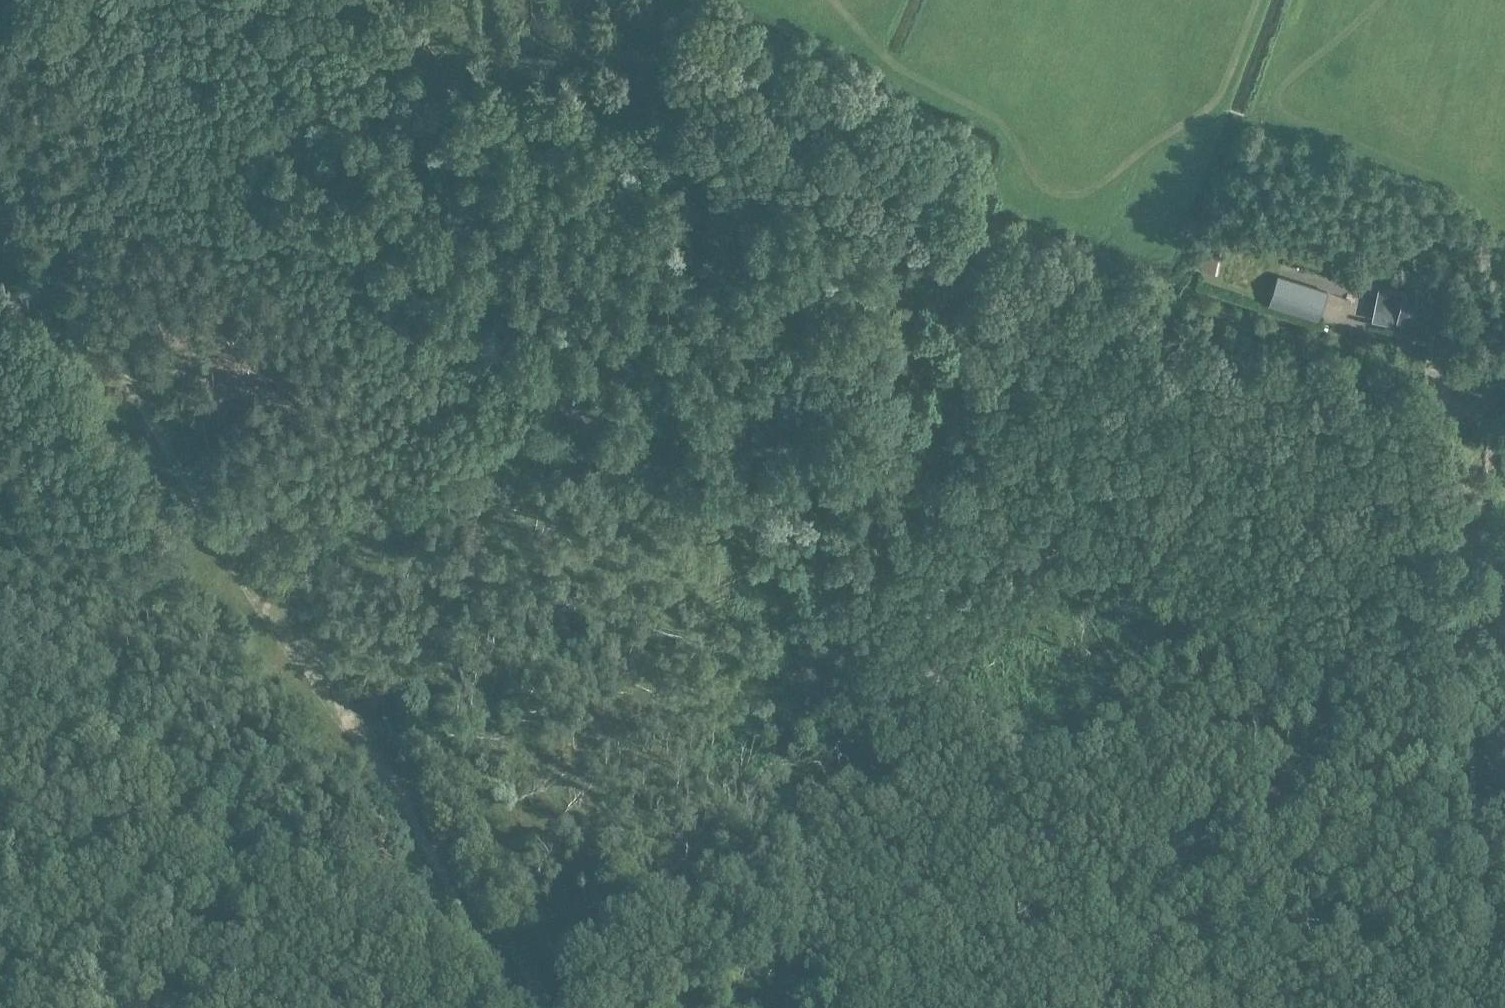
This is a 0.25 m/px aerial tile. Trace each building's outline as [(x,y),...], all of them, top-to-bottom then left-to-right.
[(1200,268),(1219,272),(1226,237),(1256,244),(1258,234),(1228,227),(1229,222),(1211,218),(1200,268)] [(1265,307),(1314,322),(1323,288),(1274,275),(1265,307)] [(1393,322),(1395,311),(1426,317),(1430,297),(1380,288),(1374,319),(1393,322)] [(21,292),(16,291),(12,292),(8,295),(5,299),(5,304),(6,308),(9,312),(13,315),(18,315),(22,314),(26,311),(29,307),(29,302),(28,298),(25,294),(21,292)]
